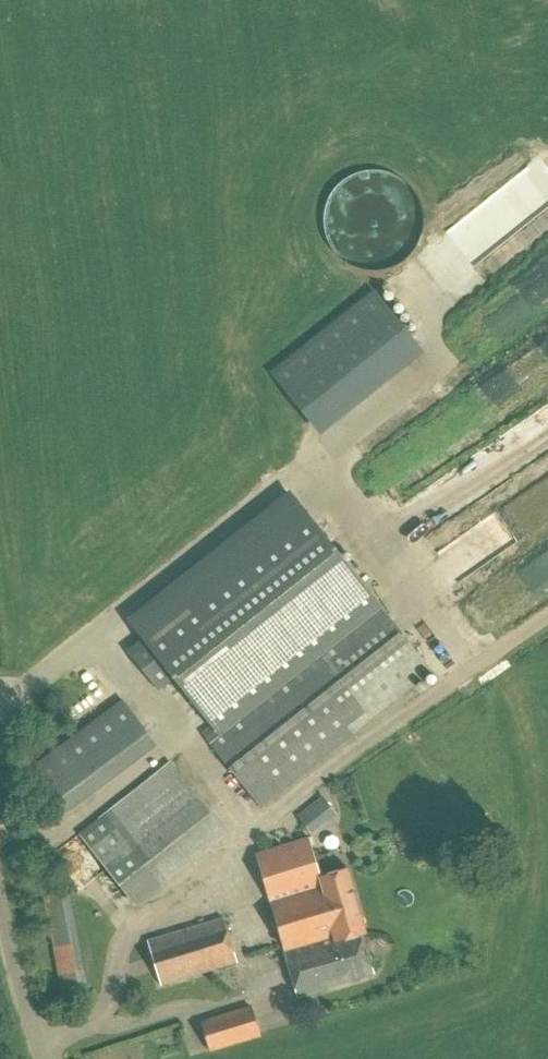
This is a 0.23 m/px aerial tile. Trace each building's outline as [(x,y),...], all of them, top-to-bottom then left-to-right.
[(319,422),(429,339),(385,281),(275,363),(319,422)] [(545,359),(547,355),(547,334),(534,350),(545,359)] [(528,460),(547,447),(547,403),(508,429),(528,460)] [(426,496),(420,500),(438,532),(502,496),(480,458),(465,467),(475,484),(461,491),(457,483),(435,495),(440,503),(432,507),(426,496)] [(261,806),(431,671),(373,598),(288,492),(128,621),(143,639),(127,652),(159,691),(174,679),(213,727),(204,734),(261,806)] [(64,812),(154,741),(119,698),(29,768),(64,812)] [(133,900),(223,829),(171,763),(81,834),(133,900)] [(321,877),(309,837),(256,855),(298,997),(367,976),(355,936),(366,934),(347,869),(321,877)] [(161,985),(238,962),(225,918),(148,941),(161,985)] [(75,940),(60,942),(64,970),(79,967),(75,940)] [(210,1051),(260,1036),(251,1006),(201,1022),(210,1051)]
